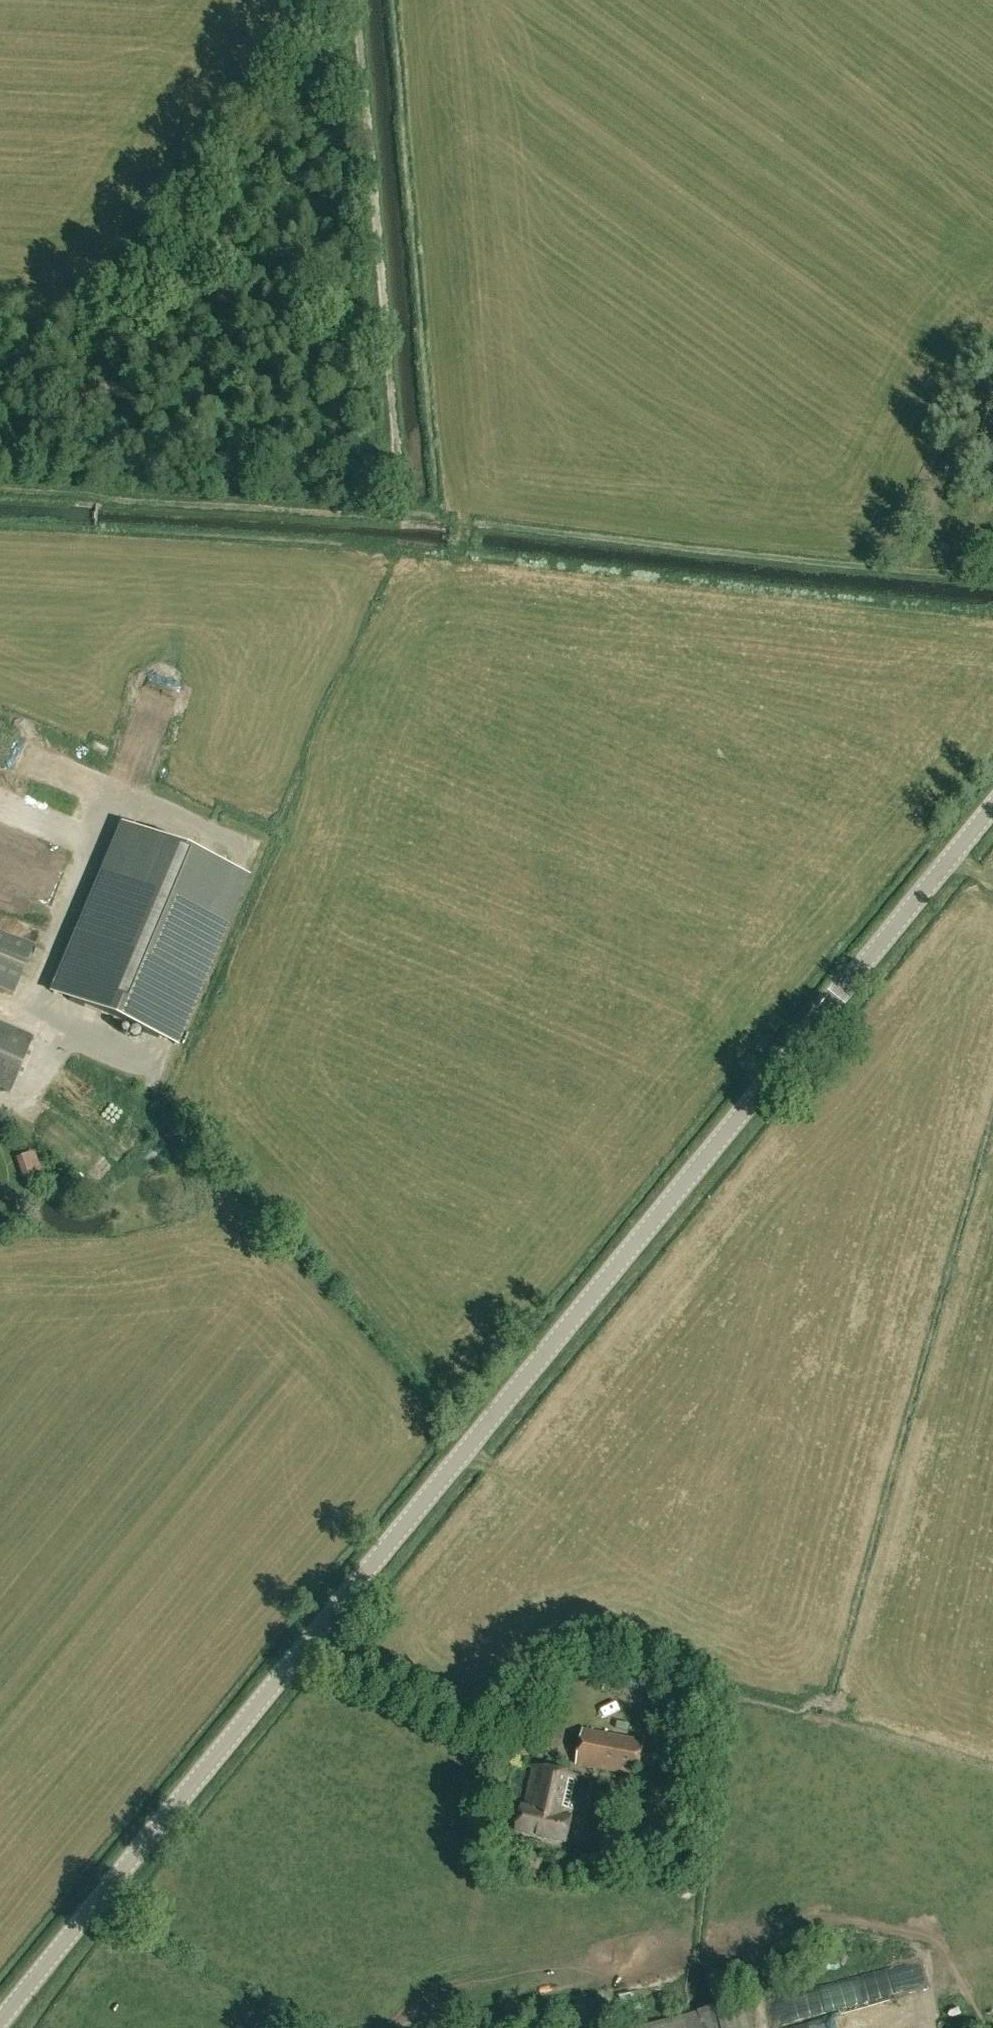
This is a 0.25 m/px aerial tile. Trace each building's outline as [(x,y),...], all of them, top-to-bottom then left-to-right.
[(123,825),(53,992),(175,1044),(246,876),(123,825)] [(34,946),(0,931),(0,988),(14,994),(34,946)] [(9,1093),(32,1039),(0,1026),(0,1090),(9,1093)] [(30,1174),(45,1169),(37,1145),(22,1150),(30,1174)] [(576,1765),(638,1777),(645,1742),(583,1730),(576,1765)] [(570,1817),(571,1811),(569,1811),(575,1783),(578,1784),(579,1777),(535,1767),(525,1808),(524,1807),(518,1832),(566,1843),(572,1817),(570,1817)] [(781,2027),(904,1995),(897,1969),(775,2001),(781,2027)] [(747,2002),(643,2027),(753,2027),(747,2002)] [(867,2019),(855,2022),(857,2027),(869,2027),(867,2019)]
